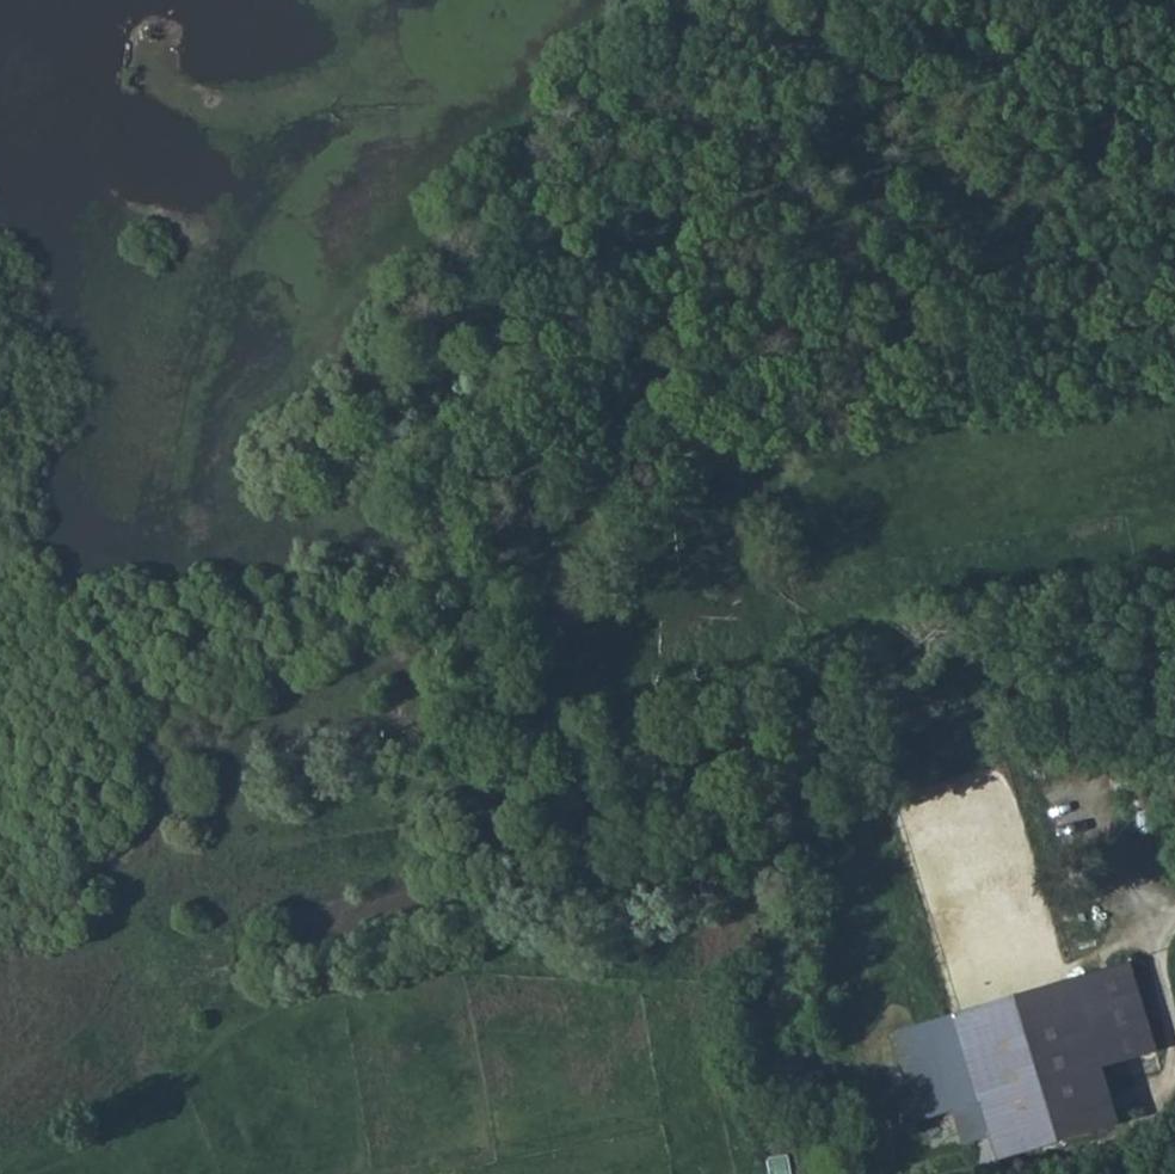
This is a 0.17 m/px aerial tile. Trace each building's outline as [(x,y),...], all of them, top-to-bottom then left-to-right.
[(1158,1051),(1134,962),(891,1028),(918,1126),(953,1116),(962,1147),(995,1138),(1004,1170),(1127,1136),(1107,1065),(1158,1051)]
